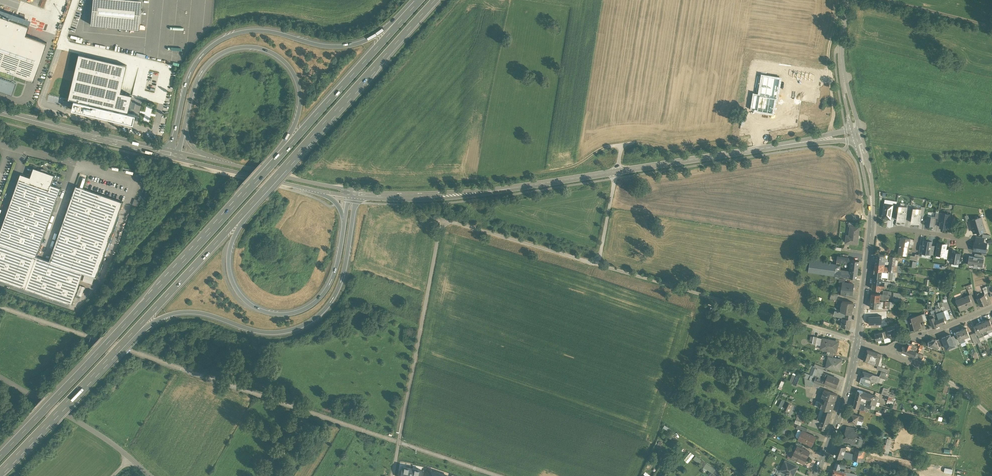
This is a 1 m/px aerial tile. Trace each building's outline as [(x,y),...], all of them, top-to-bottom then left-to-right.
[(91,25),(140,30),(143,0),(94,0),(91,25)] [(0,70),(14,75),(34,81),(47,42),(26,35),(29,26),(5,18),(7,13),(0,11),(0,70)] [(79,54),(68,99),(74,100),(71,110),(133,124),(136,115),(128,113),(132,95),(120,92),(127,66),(79,54)] [(0,70),(0,77),(12,81),(14,75),(0,70)] [(815,75),(794,71),(793,77),(814,81),(815,75)] [(762,75),(759,95),(753,94),(751,108),(757,109),(756,110),(772,113),(774,98),(776,99),(780,78),(762,75)] [(12,81),(0,77),(0,91),(12,95),(16,82),(12,81)] [(41,169),(41,170),(39,170),(38,169),(35,168),(33,168),(33,169),(32,172),(31,174),(30,176),(30,177),(51,185),(51,184),(52,181),(53,179),(54,176),(54,175),(53,174),(52,174),(50,174),(50,173),(48,173),(47,172),(48,171),(47,170),(46,169),(44,169),(42,169),(41,169)] [(20,174),(0,232),(0,244),(37,256),(61,188),(51,185),(30,177),(20,174)] [(49,261),(37,256),(0,244),(0,279),(72,304),(83,273),(96,278),(122,202),(76,186),(49,261)] [(893,205),(885,203),(882,218),(890,219),(892,211),(893,205)] [(899,206),(897,220),(905,221),(907,213),(908,207),(907,207),(899,206)] [(921,209),(914,208),(912,222),(920,224),(921,215),(922,210),(921,209)] [(942,213),(941,222),(940,227),(948,228),(951,214),(942,213)] [(927,215),(926,225),(934,226),(935,218),(935,217),(927,215)] [(981,217),(970,221),(974,233),(978,231),(978,233),(985,231),(981,217)] [(855,226),(850,226),(849,235),(847,235),(846,241),(850,241),(850,243),(858,244),(860,227),(855,226)] [(910,238),(901,237),(900,245),(899,245),(899,246),(900,246),(898,254),(907,255),(910,238)] [(979,240),(975,239),(975,242),(974,241),(973,250),(985,252),(986,247),(985,247),(985,243),(984,243),(984,241),(979,241),(979,240)] [(932,241),(924,240),(923,245),(922,251),(922,253),(930,254),(931,245),(932,241)] [(938,242),(936,254),(944,255),(945,256),(946,249),(947,244),(938,242)] [(953,252),(952,252),(951,257),(951,262),(959,263),(960,253),(953,252)] [(821,255),(811,253),(810,261),(819,262),(821,255)] [(885,255),(876,254),(875,262),(884,263),(885,261),(886,261),(886,258),(885,258),(885,255)] [(974,256),(969,255),(968,264),(983,267),(984,258),(983,258),(974,256)] [(842,257),(837,256),(836,263),(836,264),(836,270),(839,270),(840,262),(847,263),(848,258),(842,257)] [(859,261),(852,260),(848,258),(847,263),(851,264),(850,272),(850,277),(857,278),(859,261)] [(819,262),(810,261),(809,271),(835,275),(836,270),(836,264),(819,262)] [(883,270),(874,269),(873,277),(882,278),(882,272),(887,273),(887,275),(888,275),(889,271),(883,270)] [(93,279),(84,276),(82,281),(92,284),(93,279)] [(845,283),(843,282),(842,291),(841,291),(841,295),(846,297),(847,293),(852,294),(853,290),(855,289),(854,288),(853,287),(854,284),(845,283)] [(85,287),(80,286),(77,295),(81,297),(85,287)] [(838,294),(832,292),(830,298),(836,300),(838,294)] [(961,300),(957,302),(960,310),(961,310),(960,310),(968,307),(973,305),(969,295),(960,298),(961,300)] [(977,298),(980,306),(988,302),(984,295),(980,296),(977,298)] [(853,302),(842,301),(841,311),(844,312),(852,314),(853,302)] [(935,309),(930,311),(931,314),(930,315),(931,318),(934,317),(935,320),(939,318),(937,313),(935,309)] [(942,311),(937,313),(939,318),(935,320),(937,326),(946,323),(945,320),(947,319),(944,311),(944,310),(943,311),(942,311)] [(852,314),(844,312),(842,316),(843,316),(842,326),(850,328),(852,314)] [(917,316),(909,318),(910,322),(909,322),(911,330),(920,327),(919,322),(917,316)] [(870,317),(870,325),(882,324),(881,317),(870,317)] [(984,322),(979,324),(982,331),(986,330),(987,329),(984,322)] [(982,331),(979,324),(974,326),(976,332),(978,337),(979,337),(984,335),(982,331)] [(967,328),(961,330),(964,338),(970,335),(967,328)] [(888,331),(882,332),(884,338),(894,336),(893,329),(890,330),(888,331)] [(961,330),(956,332),(957,336),(959,340),(963,338),(964,338),(961,330)] [(882,332),(875,334),(877,340),(884,338),(882,332)] [(950,335),(942,338),(946,348),(955,345),(951,337),(950,335)] [(839,342),(830,341),(831,339),(823,338),(821,346),(830,348),(829,351),(834,352),(836,352),(839,342)] [(932,340),(928,341),(929,345),(937,349),(940,348),(939,347),(937,340),(936,339),(935,339),(934,339),(933,338),(933,339),(932,339),(932,340)] [(910,349),(905,348),(905,347),(903,346),(901,351),(902,352),(902,353),(906,355),(906,353),(914,356),(917,352),(911,350),(910,349)] [(878,353),(867,349),(865,357),(870,358),(870,357),(871,355),(876,357),(878,353)] [(833,357),(828,357),(827,361),(830,362),(828,368),(838,370),(839,364),(841,364),(842,359),(833,357)] [(873,374),(863,371),(861,377),(871,379),(875,381),(877,375),(873,374)] [(820,379),(816,377),(814,381),(820,384),(824,385),(825,383),(828,375),(823,372),(820,379)] [(828,375),(825,383),(836,387),(839,379),(828,375)] [(871,379),(861,377),(860,383),(869,386),(870,383),(871,379)] [(837,394),(824,390),(822,397),(826,398),(835,401),(837,394)] [(862,391),(858,390),(855,399),(860,400),(862,396),(868,399),(870,394),(862,391)] [(876,396),(870,394),(868,399),(877,402),(878,397),(876,396)] [(835,401),(826,398),(824,403),(820,401),(818,407),(824,409),(832,411),(835,401)] [(860,400),(855,399),(853,407),(860,409),(864,410),(865,406),(862,405),(859,405),(860,400)] [(782,409),(790,412),(793,403),(788,402),(786,407),(783,406),(782,409)] [(832,411),(824,409),(821,419),(828,422),(832,411)] [(859,415),(851,413),(849,421),(852,422),(851,423),(854,424),(854,423),(857,423),(858,419),(859,415)] [(810,417),(808,424),(825,430),(828,422),(821,419),(820,421),(810,417)] [(806,432),(803,430),(802,431),(798,439),(811,445),(816,436),(806,432)] [(847,430),(846,436),(845,435),(844,440),(851,442),(852,442),(853,438),(855,438),(857,432),(854,432),(847,430)] [(855,438),(853,438),(852,442),(851,442),(851,444),(861,446),(862,441),(855,440),(855,438)] [(847,446),(838,444),(835,451),(844,453),(847,446)] [(802,447),(798,446),(795,452),(807,457),(810,451),(802,447)] [(862,450),(857,449),(854,460),(860,461),(861,458),(862,450)] [(807,457),(795,452),(793,457),(792,457),(796,459),(804,463),(807,457)] [(702,460),(699,464),(710,471),(707,475),(709,475),(711,475),(713,473),(717,475),(718,475),(720,473),(702,460)] [(785,460),(780,471),(787,474),(786,475),(793,475),(798,467),(785,460)] [(422,470),(402,466),(400,475),(420,475),(422,470)]
